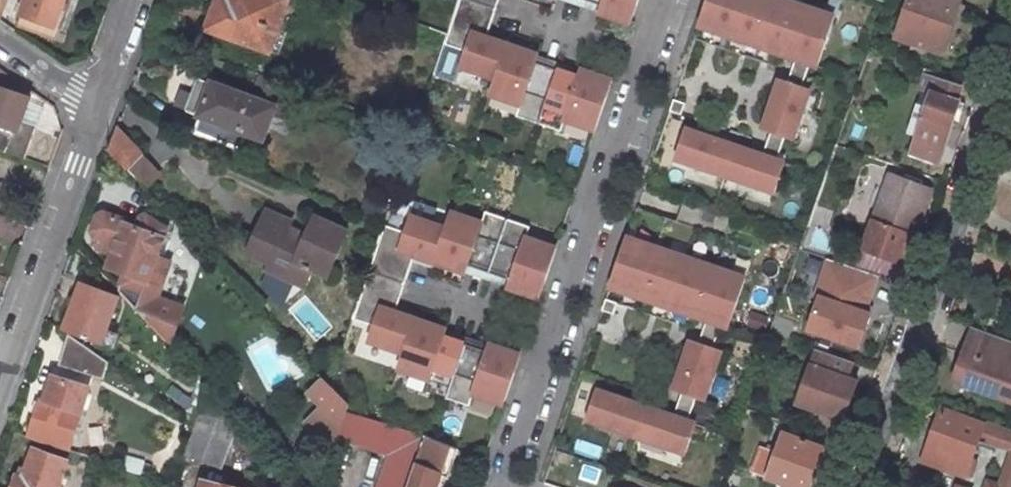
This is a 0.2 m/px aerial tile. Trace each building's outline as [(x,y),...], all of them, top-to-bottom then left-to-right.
[(63,0),(23,0),(16,24),(35,30),(39,19),(54,24),(63,0)] [(219,6),(211,3),(202,27),(266,49),(283,0),(221,0),(219,6)] [(503,44),(482,37),(492,7),(471,0),(456,0),(445,33),(442,42),(460,48),(454,65),(491,78),(503,44)] [(574,4),(595,11),(597,4),(586,0),(575,0),(574,4)] [(597,4),(595,11),(627,22),(634,0),(586,0),(597,4)] [(694,24),(724,34),(736,0),(702,0),(694,24)] [(724,34),(753,44),(768,0),(736,0),(724,34)] [(788,0),(768,0),(753,44),(783,54),(800,4),(788,0)] [(895,34),(939,50),(950,21),(947,21),(954,0),(907,0),(895,34)] [(830,15),(800,4),(783,54),(790,57),(805,62),(812,64),(830,15)] [(534,122),(552,68),(531,61),(534,53),(503,44),(491,78),(486,93),(516,103),(512,114),(534,122)] [(552,68),(555,61),(534,53),(531,61),(552,68)] [(805,62),(790,57),(786,68),(801,73),(805,62)] [(576,68),(555,61),(552,68),(574,75),(576,68)] [(22,93),(27,83),(0,65),(0,81),(22,93)] [(462,68),(457,80),(484,91),(489,79),(462,68)] [(591,128),(608,78),(576,68),(574,75),(552,68),(534,122),(557,129),(561,118),(591,128)] [(801,73),(786,68),(782,80),(797,85),(801,73)] [(282,104),(212,78),(197,118),(267,145),(273,129),(282,104)] [(787,137),(804,87),(797,85),(782,80),(775,78),(758,127),(765,129),(780,134),(787,137)] [(23,156),(34,124),(32,124),(20,119),(27,98),(28,94),(22,93),(0,81),(0,148),(23,156)] [(930,90),(909,156),(941,166),(963,100),(930,90)] [(32,124),(40,102),(27,98),(20,119),(32,124)] [(304,111),(282,104),(273,129),(295,137),(304,111)] [(129,170),(145,153),(119,127),(111,151),(129,170)] [(681,127),(671,156),(720,173),(730,144),(681,127)] [(765,129),(757,153),(772,158),(780,134),(765,129)] [(757,153),(730,144),(720,173),(769,190),(779,160),(772,158),(757,153)] [(882,172),(866,217),(856,244),(875,251),(892,257),(901,231),(906,232),(923,187),(882,172)] [(9,184),(0,181),(0,208),(9,184)] [(153,255),(163,228),(141,212),(135,214),(132,224),(98,210),(92,215),(86,229),(92,237),(99,239),(97,248),(108,253),(104,264),(121,270),(115,291),(166,345),(180,307),(152,298),(166,259),(153,255)] [(463,264),(484,271),(503,217),(481,210),(477,221),(447,211),(441,227),(431,261),(461,271),(463,264)] [(290,223),(265,213),(253,242),(276,252),(267,272),(302,288),(310,270),(326,277),(346,232),(313,219),(303,243),(285,234),(290,223)] [(409,254),(431,261),(441,227),(406,215),(401,230),(380,224),(364,271),(400,283),(409,254)] [(503,217),(484,271),(506,278),(504,286),(535,296),(551,246),(521,236),(525,225),(503,217)] [(634,295),(651,246),(621,236),(604,285),(634,295)] [(651,246),(634,295),(663,305),(681,256),(651,246)] [(681,256),(663,305),(693,316),(710,266),(681,256)] [(880,276),(826,259),(814,294),(817,295),(868,311),(880,276)] [(461,271),(482,278),(484,271),(463,264),(461,271)] [(710,266),(693,316),(701,318),(715,323),(723,325),(740,276),(710,266)] [(399,352),(400,352),(411,318),(391,311),(400,283),(364,271),(355,299),(375,306),(364,339),(399,352)] [(484,271),(482,278),(504,286),(506,278),(484,271)] [(100,341),(114,295),(77,282),(72,295),(65,293),(58,319),(65,320),(62,329),(100,341)] [(868,311),(817,295),(805,334),(859,352),(872,313),(868,311)] [(420,389),(442,397),(461,342),(439,335),(442,328),(411,318),(400,352),(399,352),(393,368),(423,378),(420,389)] [(715,323),(701,318),(697,330),(711,335),(715,323)] [(969,323),(950,377),(1010,398),(1010,338),(969,323)] [(463,335),(442,328),(439,335),(461,342),(463,335)] [(711,335),(697,330),(693,341),(707,346),(711,335)] [(62,331),(51,362),(97,376),(102,359),(62,331)] [(485,342),(463,335),(461,342),(482,350),(485,342)] [(690,396),(698,398),(715,349),(707,346),(693,341),(685,339),(668,388),(676,391),(690,396)] [(482,350),(461,342),(442,397),(464,404),(468,393),(499,402),(516,352),(485,342),(482,350)] [(796,401),(833,413),(839,394),(848,397),(854,378),(844,375),(850,358),(814,346),(796,401)] [(83,382),(47,371),(42,388),(76,400),(83,382)] [(333,436),(341,410),(343,403),(326,385),(317,375),(300,391),(316,409),(301,422),(311,433),(304,439),(314,451),(313,454),(325,458),(333,436)] [(179,452),(213,464),(230,412),(204,386),(191,420),(184,439),(179,452)] [(40,395),(36,394),(24,434),(62,446),(75,405),(76,400),(42,388),(40,395)] [(630,434),(640,405),(591,388),(581,418),(630,434)] [(682,419),(690,396),(676,391),(668,414),(682,419)] [(841,416),(848,397),(839,394),(833,413),(841,416)] [(84,409),(75,405),(62,446),(71,449),(84,409)] [(668,414),(640,405),(630,434),(679,451),(690,422),(682,419),(668,414)] [(918,460),(958,473),(962,463),(968,466),(971,459),(978,461),(986,440),(1010,450),(1010,434),(958,415),(957,418),(935,409),(918,460)] [(382,452),(371,486),(400,486),(418,434),(341,410),(333,436),(382,452)] [(778,432),(772,450),(765,448),(755,473),(793,486),(808,486),(822,449),(778,432)] [(434,474),(444,477),(454,447),(418,434),(401,486),(430,486),(434,474)] [(63,460),(27,447),(18,477),(12,475),(8,486),(53,486),(63,460)] [(991,482),(990,486),(1010,486),(1010,476),(1008,475),(1003,486),(991,482)]
